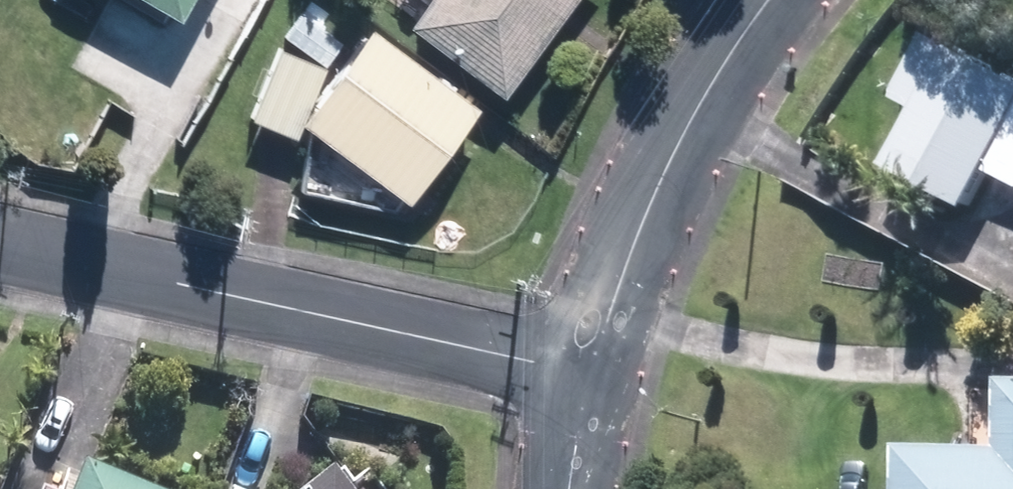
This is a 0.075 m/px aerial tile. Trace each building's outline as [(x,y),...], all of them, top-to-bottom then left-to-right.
[(186,15),(195,0),(161,0),(186,15)] [(408,25),(503,99),(580,0),(427,0),(408,25)] [(347,31),(301,9),(251,116),(279,129),(297,138),(347,31)] [(485,98),(373,24),(305,127),(417,201),(485,98)] [(903,94),(925,106),(893,166),(975,210),(997,168),(1012,139),(1012,67),(939,27),(903,94)] [(997,168),(1012,176),(1012,139),(997,168)] [(908,440),(908,488),(1012,488),(1012,374),(1009,374),(1009,440),(908,440)] [(338,461),(303,488),(386,488),(370,469),(354,481),(338,461)] [(92,467),(83,488),(149,488),(92,467)]
